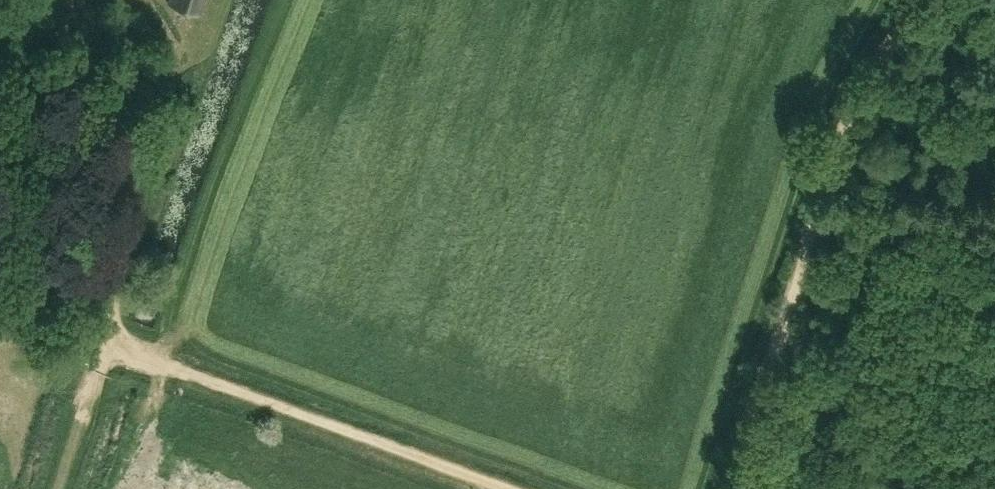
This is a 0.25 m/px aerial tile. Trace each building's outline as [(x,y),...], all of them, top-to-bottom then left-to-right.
[(169,3),(199,13),(203,0),(170,0),(169,3)]
